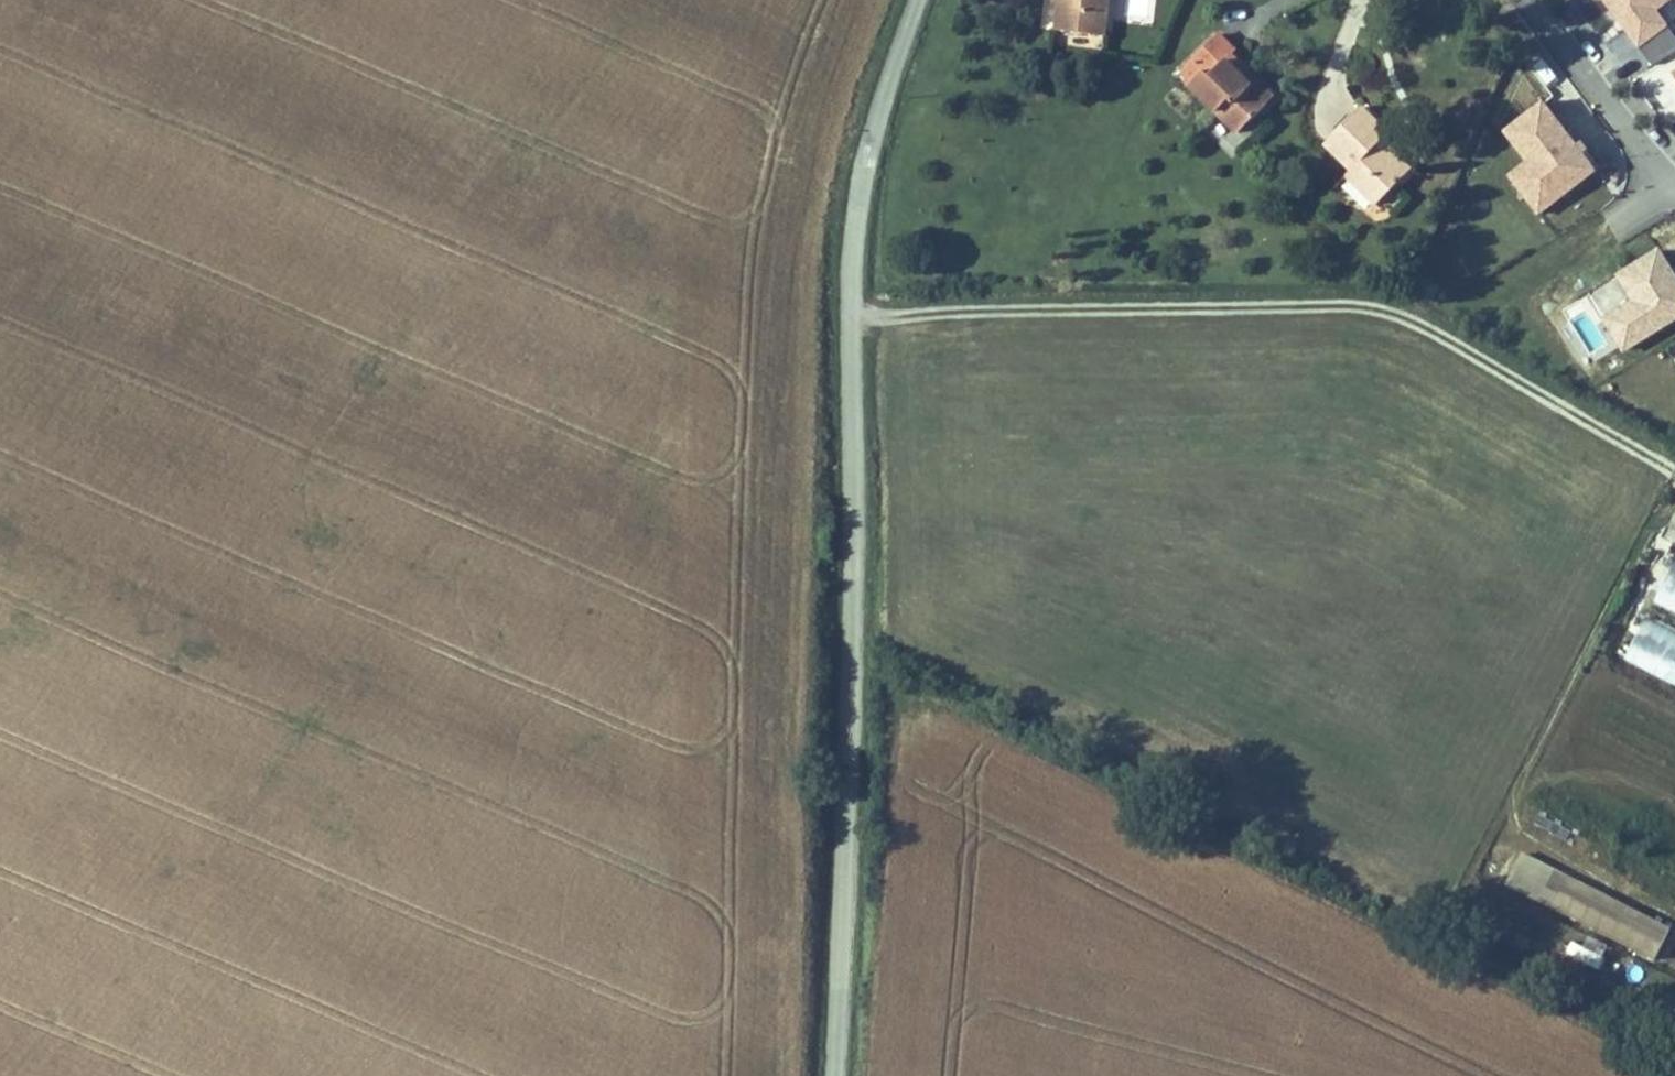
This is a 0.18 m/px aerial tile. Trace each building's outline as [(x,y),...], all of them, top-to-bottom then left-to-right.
[(1057,30),(1105,36),(1110,0),(1061,0),(1057,30)] [(1672,0),(1602,0),(1635,48),(1669,25),(1658,9),(1672,0)] [(1219,34),(1181,72),(1193,83),(1191,86),(1240,133),(1269,103),(1227,61),(1236,52),(1219,34)] [(1233,56),(1227,61),(1269,103),(1275,98),(1233,56)] [(1537,218),(1599,172),(1545,99),(1501,132),(1524,163),(1506,177),(1537,218)] [(1378,205),(1408,175),(1383,150),(1382,151),(1377,147),(1383,141),(1390,135),(1363,108),(1327,143),(1353,169),(1348,175),(1378,205)] [(1412,170),(1383,141),(1377,147),(1382,151),(1383,150),(1408,175),(1412,170)] [(1615,276),(1630,300),(1601,319),(1625,356),(1674,324),(1674,271),(1660,247),(1615,276)] [(1670,564),(1652,610),(1674,620),(1674,566),(1670,564)] [(1626,660),(1674,684),(1674,631),(1647,617),(1626,660)] [(1653,963),(1671,929),(1523,851),(1505,885),(1653,963)]
